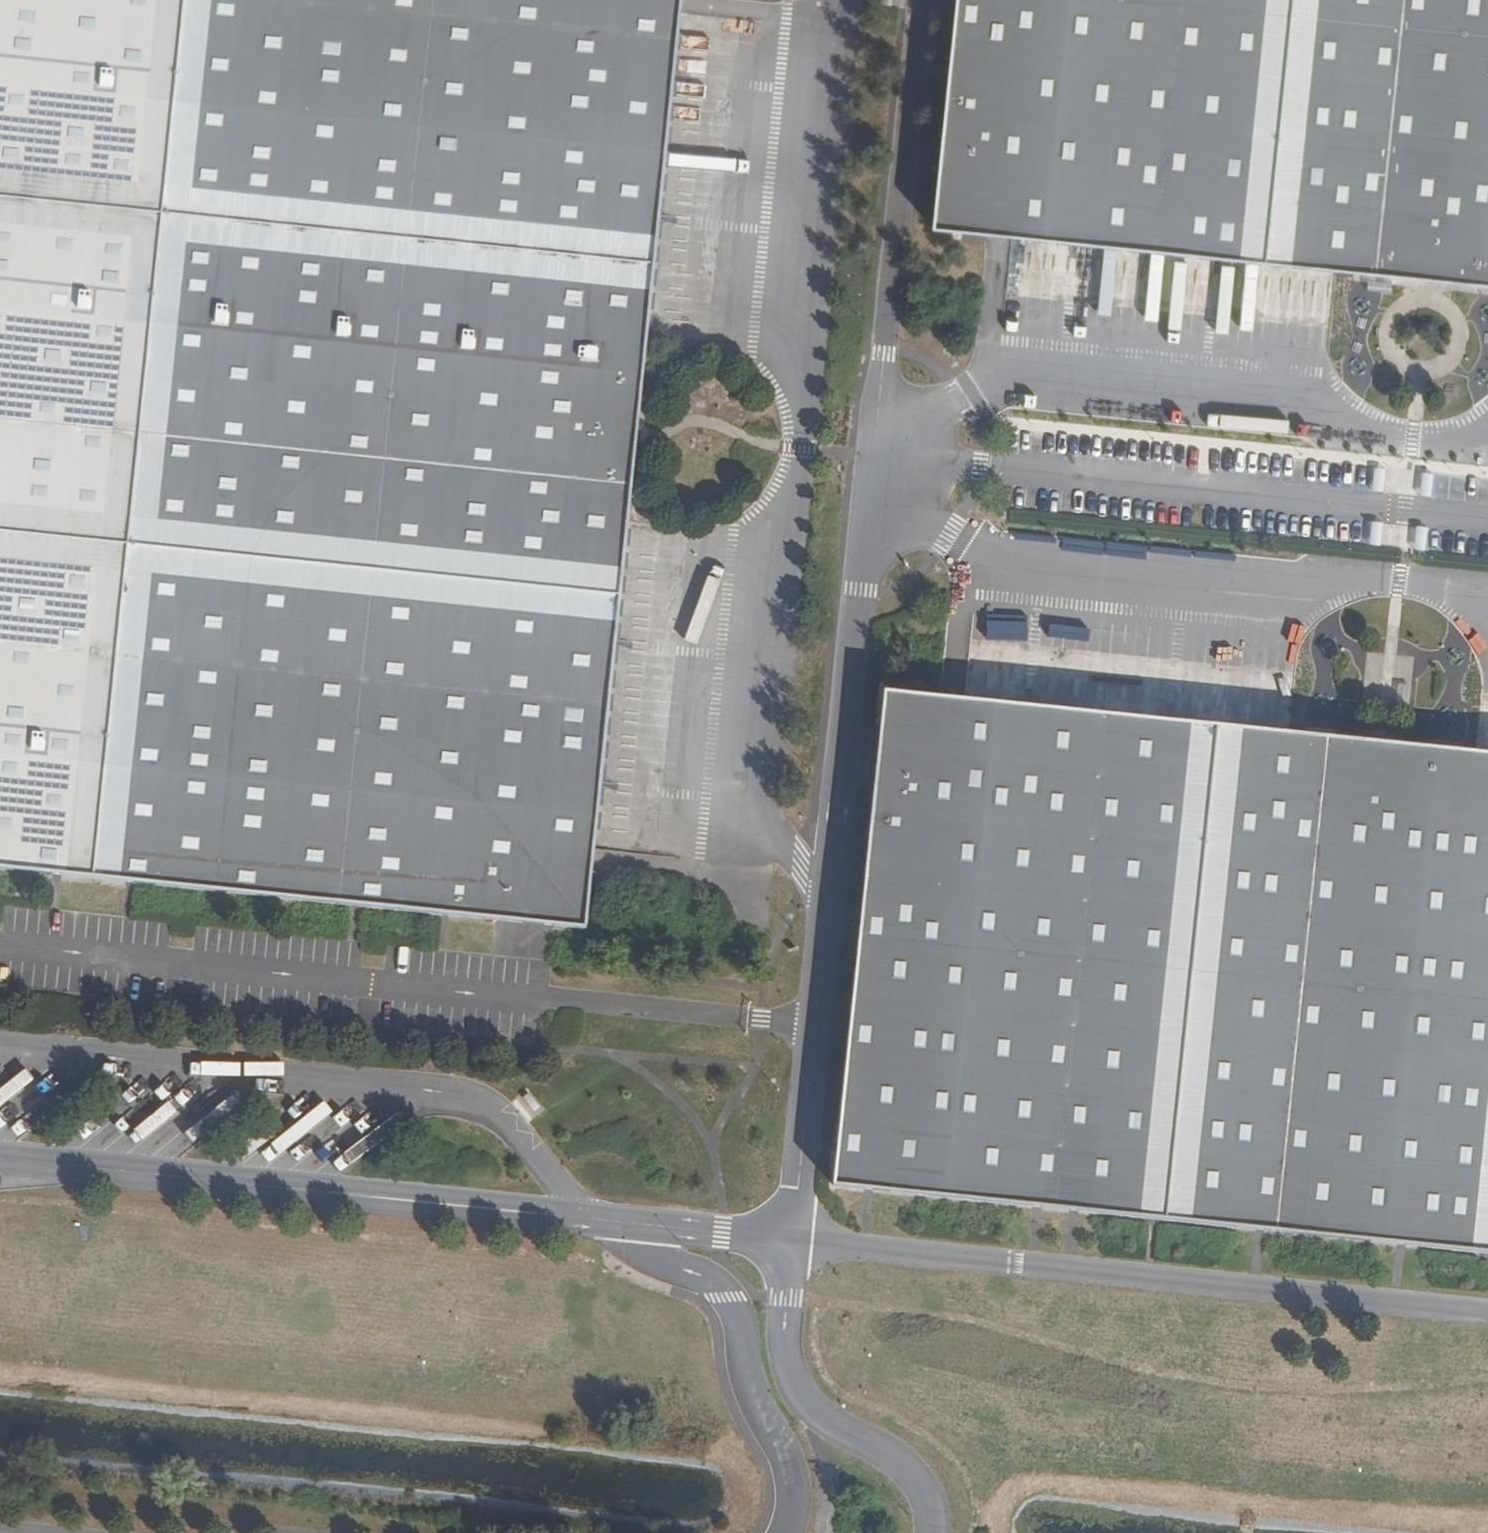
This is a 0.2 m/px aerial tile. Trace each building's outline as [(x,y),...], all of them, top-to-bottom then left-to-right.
[(612,936),(707,0),(0,0),(0,874),(612,936)] [(1487,276),(1487,0),(984,0),(962,223),(1487,276)] [(915,685),(865,1180),(1487,1244),(1487,743),(915,685)]
